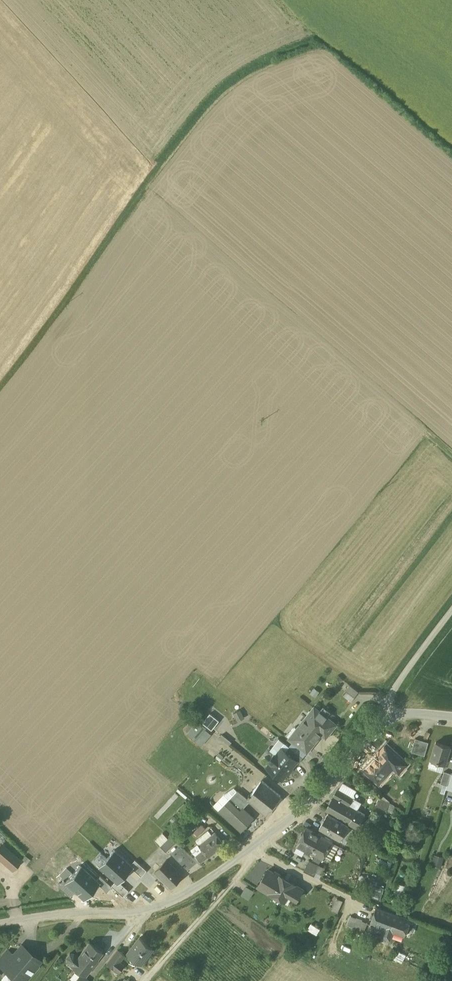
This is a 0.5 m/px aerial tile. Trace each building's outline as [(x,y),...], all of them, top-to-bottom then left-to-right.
[(351,685),(343,695),(351,701),(359,691),(351,685)] [(314,707),(289,738),(307,753),(326,729),(330,732),(336,724),(314,707)] [(239,720),(245,716),(240,709),(234,713),(239,720)] [(210,713),(203,722),(211,729),(219,720),(210,713)] [(196,722),(187,734),(202,746),(211,734),(196,722)] [(428,742),(415,738),(411,752),(424,756),(428,742)] [(450,746),(436,741),(428,766),(436,768),(438,761),(445,764),(450,746)] [(303,757),(289,746),(285,751),(297,760),(296,762),(298,764),(303,757)] [(385,746),(364,770),(379,784),(388,774),(385,772),(391,765),(399,772),(406,765),(385,746)] [(282,748),(277,755),(275,754),(269,761),(271,762),(267,767),(282,779),(296,762),(297,760),(285,751),(282,748)] [(451,773),(444,771),(440,783),(447,785),(451,773)] [(281,796),(262,780),(247,798),(247,799),(250,801),(267,814),(281,796)] [(354,796),(357,788),(342,782),(339,790),(354,796)] [(353,798),(337,789),(333,796),(349,805),(351,802),(353,803),(354,800),(353,798)] [(237,790),(218,810),(241,831),(254,817),(244,807),(250,801),(247,799),(247,798),(237,790)] [(216,791),(211,797),(216,801),(221,795),(216,791)] [(349,805),(333,796),(328,805),(325,810),(357,828),(365,814),(349,805)] [(390,803),(379,797),(375,805),(386,810),(390,803)] [(349,826),(328,814),(319,828),(340,840),(349,826)] [(110,844),(92,826),(76,838),(80,844),(91,858),(94,856),(100,865),(103,868),(120,855),(118,852),(111,843),(110,844)] [(301,846),(309,831),(303,828),(296,843),(301,846)] [(325,839),(309,831),(301,846),(303,847),(315,853),(317,854),(325,839)] [(215,832),(199,845),(203,849),(195,855),(201,862),(208,856),(209,857),(225,844),(215,832)] [(73,837),(65,843),(71,851),(79,844),(73,837)] [(169,837),(160,845),(166,851),(175,842),(169,837)] [(325,839),(317,854),(322,857),(330,841),(325,839)] [(85,868),(67,881),(74,891),(96,875),(92,870),(100,865),(94,856),(91,858),(80,844),(79,844),(71,851),(85,868)] [(3,846),(0,849),(0,859),(13,870),(21,861),(3,846)] [(120,855),(103,868),(126,899),(136,892),(148,883),(125,852),(120,855)] [(432,864),(441,866),(444,856),(435,854),(432,864)] [(180,861),(187,870),(194,864),(187,855),(180,861)] [(182,875),(166,860),(155,871),(171,887),(182,875)] [(321,866),(310,861),(305,871),(316,876),(321,866)] [(278,876),(268,870),(258,885),(285,901),(289,894),(297,899),(303,889),(279,875),(278,876)] [(372,888),(369,895),(378,899),(383,887),(374,883),(372,888)] [(249,899),(255,890),(247,885),(241,894),(249,899)] [(400,915),(376,907),(370,924),(394,932),(395,928),(406,931),(411,919),(400,915)] [(361,926),(344,919),(341,927),(353,932),(352,934),(358,936),(361,926)] [(311,921),(308,926),(317,932),(320,927),(311,921)] [(394,932),(370,924),(368,931),(383,936),(382,938),(391,941),(393,936),(404,940),(406,931),(395,928),(394,932)] [(140,937),(128,953),(142,963),(154,947),(140,937)] [(90,943),(78,958),(74,954),(70,954),(67,958),(67,962),(72,965),(71,965),(86,976),(98,960),(98,959),(102,953),(90,943)] [(5,968),(20,980),(22,980),(25,977),(27,979),(37,968),(35,965),(38,961),(22,948),(15,956),(5,968)] [(0,958),(0,968),(3,970),(5,968),(15,956),(7,949),(0,958)] [(118,950),(107,964),(119,973),(124,966),(120,963),(125,955),(118,950)]
